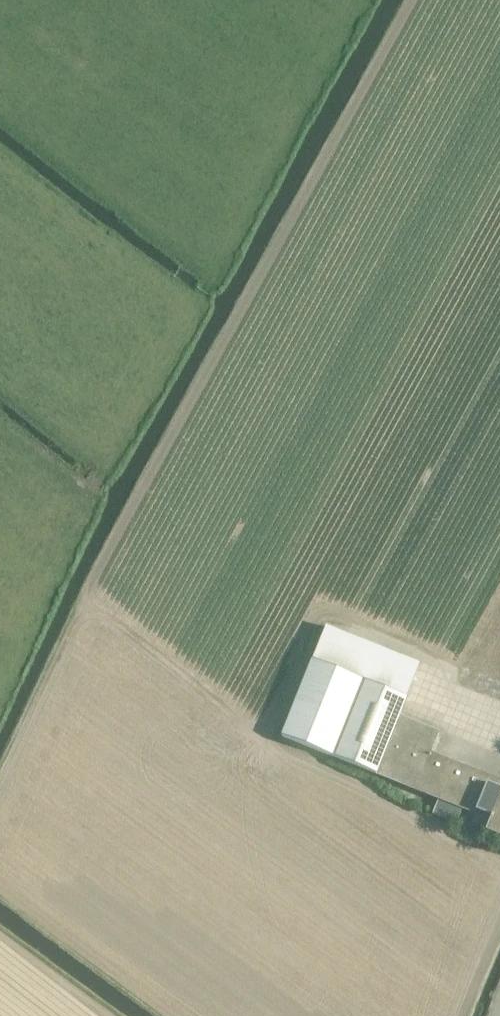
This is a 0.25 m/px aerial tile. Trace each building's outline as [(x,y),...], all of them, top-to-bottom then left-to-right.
[(312,660),(282,736),(336,758),(365,681),(312,660)] [(365,681),(336,758),(376,774),(400,717),(407,698),(365,681)] [(376,774),(439,799),(432,814),(456,824),(462,808),(492,820),(499,801),(499,780),(431,753),(439,732),(400,717),(376,774)] [(488,832),(499,836),(499,801),(492,820),(488,832)]
